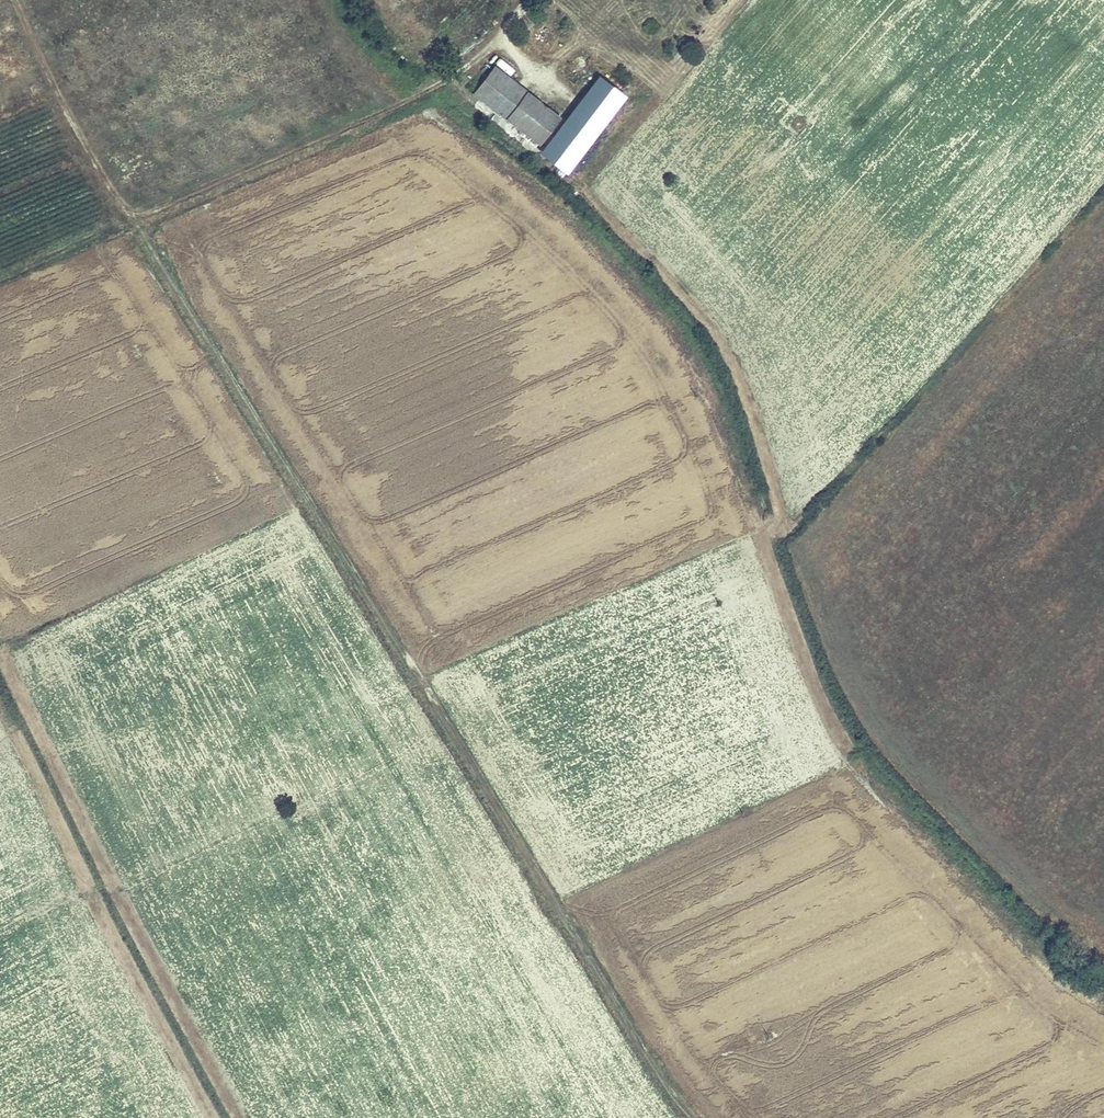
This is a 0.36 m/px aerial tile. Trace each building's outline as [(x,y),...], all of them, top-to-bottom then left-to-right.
[(497,66),(477,92),(542,141),(563,115),(497,66)] [(597,78),(542,155),(568,173),(623,97),(597,78)]
